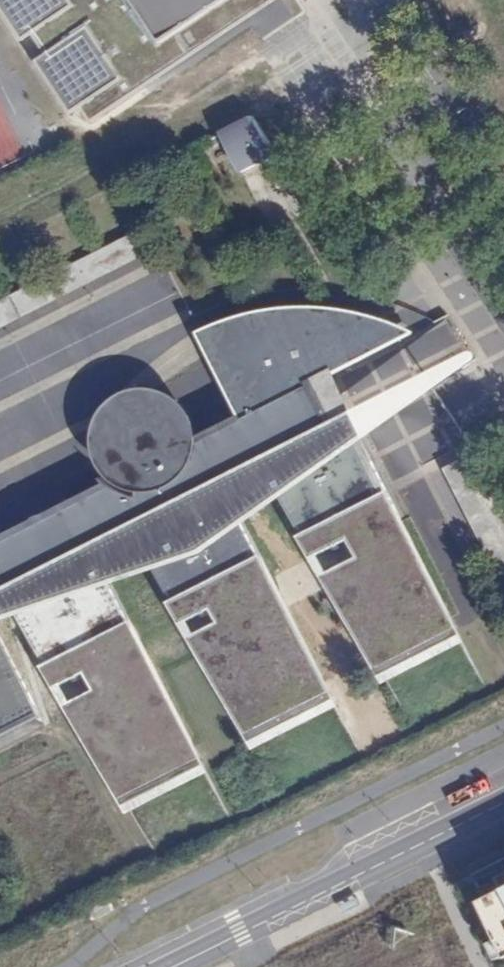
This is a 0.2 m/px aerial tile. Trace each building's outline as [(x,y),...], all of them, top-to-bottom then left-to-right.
[(22,41),(31,34),(44,54),(35,61),(70,114),(80,107),(90,123),(276,0),(0,0),(0,8),(22,41)] [(252,115),(220,130),(242,171),(260,164),(262,166),(267,165),(280,187),(296,178),(252,115)] [(154,255),(141,231),(0,303),(0,333),(154,255)] [(159,326),(186,315),(175,287),(156,294),(149,277),(131,285),(142,313),(152,309),(159,326)] [(403,308),(396,325),(415,334),(423,317),(403,308)] [(109,486),(119,492),(128,496),(144,499),(140,522),(84,547),(65,508),(63,509),(42,515),(37,517),(41,524),(16,540),(4,554),(0,557),(0,609),(8,607),(16,604),(61,684),(88,668),(98,686),(71,702),(126,800),(158,782),(139,748),(150,742),(161,762),(193,744),(107,574),(152,559),(186,620),(213,607),(219,618),(194,633),(254,737),(287,720),(271,686),(279,682),(289,700),(326,682),(240,513),(278,489),(316,553),(341,539),(349,554),(324,568),(383,671),(416,654),(398,622),(408,616),(419,634),(450,617),(357,433),(344,440),(316,384),(411,334),(382,325),(348,316),(313,313),(275,314),(236,322),(204,335),(243,416),(194,442),(192,427),(183,410),(169,398),(148,393),(127,398),(109,412),(102,425),(100,442),(103,459),(111,471),(106,477),(103,480),(109,486)] [(94,437),(96,390),(69,389),(67,436),(94,437)] [(477,452),(446,467),(503,583),(503,492),(477,452)] [(119,492),(109,486),(65,508),(84,547),(140,522),(144,499),(128,496),(119,492)] [(37,517),(0,536),(0,557),(4,554),(16,540),(41,524),(37,517)] [(457,632),(450,617),(419,634),(408,616),(398,622),(416,654),(457,632)] [(41,714),(0,634),(0,734),(41,714)] [(333,696),(326,682),(289,700),(279,682),(271,686),(287,720),(333,696)] [(139,748),(158,782),(200,758),(193,744),(161,762),(150,742),(139,748)] [(487,903),(503,940),(503,895),(487,903)]
